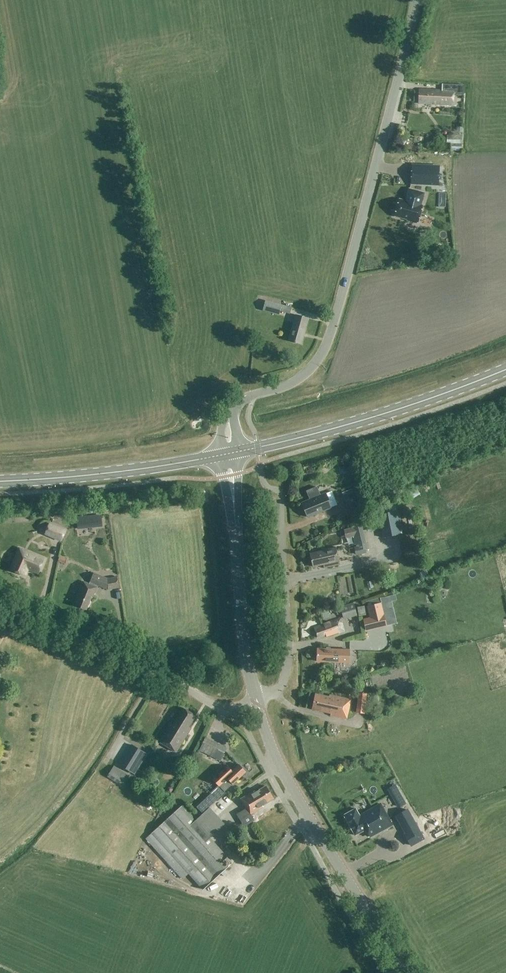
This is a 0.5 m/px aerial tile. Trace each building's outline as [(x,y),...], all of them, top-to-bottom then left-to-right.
[(419,90),(419,104),(453,106),(453,95),(462,96),(463,85),(442,84),(441,91),(419,90)] [(462,135),(447,135),(446,145),(451,145),(451,151),(461,151),(462,135)] [(444,178),(444,170),(428,169),(427,178),(444,179),(444,178)] [(399,200),(395,216),(407,220),(407,221),(416,223),(416,222),(418,223),(422,206),(420,206),(424,194),(409,190),(407,198),(408,199),(407,202),(399,200)] [(291,308),(282,306),(265,300),(262,311),(279,316),(280,312),(290,314),(291,308)] [(288,341),(301,345),(308,319),(295,315),(288,341)] [(343,493),(350,510),(352,514),(354,518),(362,514),(359,506),(352,489),(343,493)] [(326,494),(302,504),(308,518),(331,508),(326,494)] [(395,511),(378,515),(383,539),(400,535),(395,511)] [(78,530),(102,527),(101,515),(77,518),(78,530)] [(43,534),(60,541),(65,530),(48,523),(43,534)] [(366,550),(362,535),(360,525),(344,529),(346,539),(353,537),(357,552),(366,550)] [(310,554),(313,567),(327,564),(328,567),(339,565),(336,548),(310,554)] [(45,560),(20,549),(11,570),(25,576),(28,569),(39,574),(45,560)] [(84,582),(74,606),(86,610),(92,597),(94,598),(98,586),(104,588),(109,590),(119,588),(117,578),(107,579),(94,574),(89,584),(84,582)] [(376,599),(366,601),(368,606),(366,606),(367,608),(369,617),(363,619),(362,619),(365,631),(366,632),(387,627),(381,603),(377,604),(376,599)] [(340,607),(343,620),(357,616),(353,603),(340,607)] [(363,606),(357,607),(359,617),(366,616),(363,606)] [(344,631),(340,619),(314,627),(317,637),(326,635),(326,637),(334,635),(333,633),(337,632),(338,632),(344,631)] [(317,649),(317,662),(349,663),(350,650),(317,649)] [(315,694),(312,710),(331,714),(330,716),(346,719),(351,700),(329,695),(329,697),(315,694)] [(159,743),(176,753),(191,729),(189,728),(195,717),(183,709),(173,725),(170,724),(159,743)] [(227,749),(205,738),(199,751),(220,762),(227,749)] [(132,744),(119,765),(130,772),(143,752),(132,744)] [(227,766),(213,780),(218,786),(219,787),(210,794),(217,801),(226,793),(224,791),(232,784),(233,785),(246,773),(238,765),(231,771),(227,766)] [(107,777),(122,786),(128,775),(114,766),(107,777)] [(396,784),(388,789),(398,808),(406,804),(396,784)] [(247,809),(237,815),(245,827),(254,821),(251,816),(264,808),(263,806),(274,800),(266,787),(255,794),(254,792),(241,799),(247,809)] [(217,801),(210,794),(196,807),(203,814),(217,801)] [(355,810),(344,816),(354,836),(366,830),(370,837),(392,825),(381,805),(359,816),(355,810)] [(195,822),(182,807),(146,839),(183,879),(189,874),(203,890),(232,863),(210,839),(225,825),(210,809),(195,822)] [(411,846),(424,839),(408,810),(396,816),(406,834),(405,834),(411,846)]
